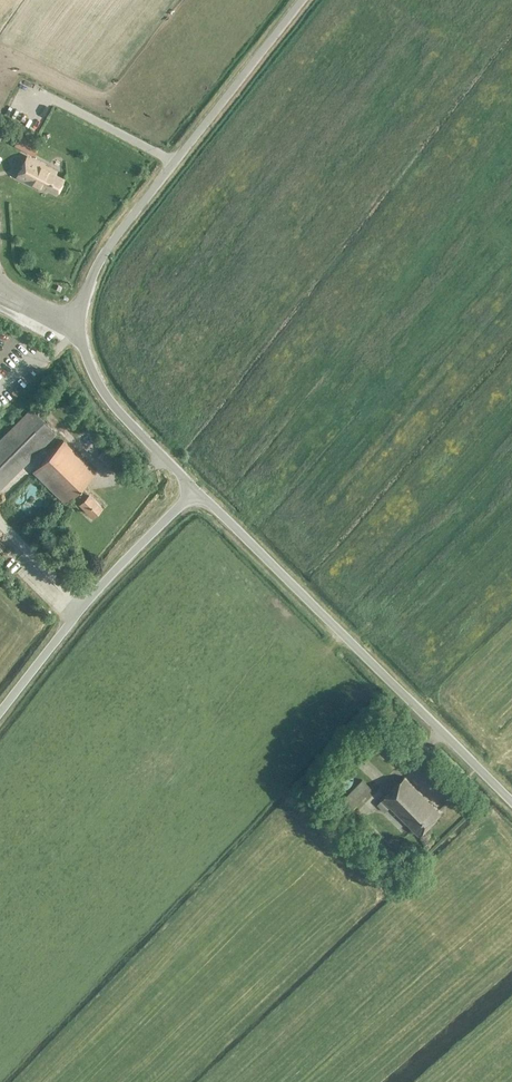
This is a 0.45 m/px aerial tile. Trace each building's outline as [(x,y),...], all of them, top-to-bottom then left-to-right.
[(26,156),(16,176),(40,188),(41,185),(55,192),(63,178),(54,174),(55,171),(26,156)] [(30,407),(0,437),(0,488),(0,489),(56,432),(30,407)] [(62,439),(32,471),(65,502),(69,498),(77,505),(80,502),(92,513),(101,504),(81,485),(95,471),(62,439)] [(35,479),(25,485),(36,503),(45,498),(35,479)] [(37,581),(40,591),(49,588),(46,579),(37,581)] [(353,778),(353,777),(353,776),(353,775),(353,774),(352,773),(351,771),(351,770),(350,769),(348,767),(346,766),(345,766),(344,766),(342,765),(340,766),(339,766),(338,766),(337,766),(335,767),(334,769),(333,769),(332,770),(332,771),(331,772),(331,773),(331,774),(331,775),(330,776),(330,777),(330,778),(331,779),(331,780),(331,781),(332,783),(333,784),(334,785),(335,786),(337,787),(339,788),(340,788),(342,788),(344,788),(345,787),(347,786),(348,786),(349,785),(350,785),(350,784),(351,783),(351,782),(352,781),(353,780),(353,779),(353,778)] [(382,798),(377,803),(384,811),(390,806),(419,834),(441,812),(404,775),(382,798)] [(362,778),(335,805),(344,814),(371,787),(362,778)] [(387,841),(364,817),(356,825),(380,848),(387,841)]
